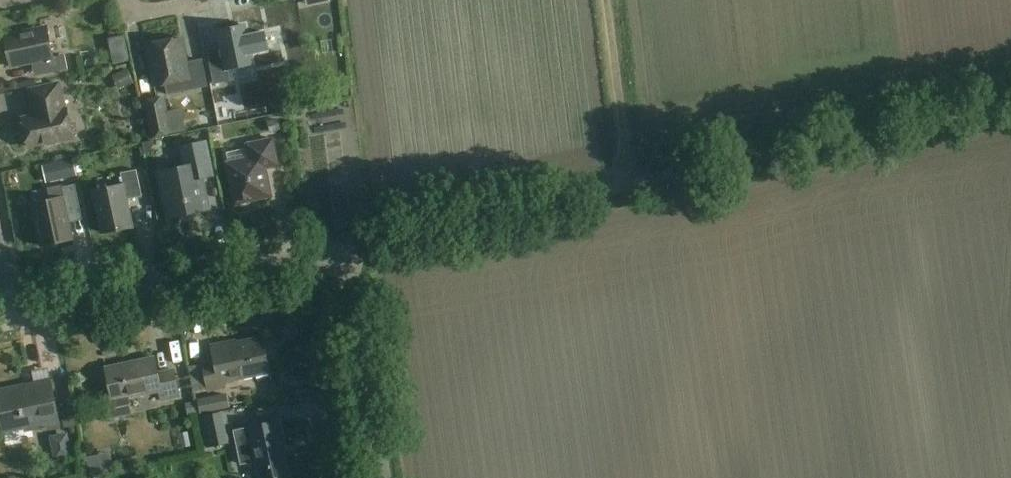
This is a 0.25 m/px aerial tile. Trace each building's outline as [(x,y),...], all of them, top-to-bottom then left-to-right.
[(253,64),(245,25),(219,30),(224,55),(210,58),(215,83),(229,80),(227,69),(253,64)] [(53,57),(47,26),(5,35),(12,66),(42,60),(45,74),(68,69),(65,55),(53,57)] [(187,63),(182,38),(147,45),(155,86),(166,83),(169,94),(207,86),(202,60),(187,63)] [(122,90),(139,87),(136,68),(119,70),(122,90)] [(65,109),(59,83),(30,89),(36,116),(23,118),(29,146),(44,143),(48,146),(57,144),(59,140),(73,137),(67,109),(65,109)] [(164,97),(145,101),(152,137),(171,134),(164,97)] [(187,110),(170,113),(174,134),(191,131),(187,110)] [(248,148),(240,149),(227,152),(229,162),(227,162),(236,204),(272,196),(266,168),(279,166),(273,138),(247,144),(248,148)] [(214,176),(207,141),(181,146),(185,166),(160,171),(170,218),(209,210),(202,178),(214,176)] [(143,196),(137,169),(121,173),(124,185),(94,191),(103,232),(133,226),(127,200),(143,196)] [(81,211),(76,184),(61,187),(64,197),(33,204),(42,245),(73,239),(68,217),(70,214),(81,211)] [(271,373),(263,337),(236,342),(236,340),(212,345),(215,361),(203,363),(209,391),(226,387),(225,382),(271,373)] [(159,372),(155,357),(106,367),(113,398),(108,399),(112,418),(133,414),(130,397),(160,391),(162,401),(180,397),(174,369),(159,372)] [(51,379),(0,390),(0,413),(4,430),(25,426),(26,431),(44,427),(45,430),(61,426),(51,379)] [(228,443),(222,412),(200,417),(206,447),(228,443)] [(281,420),(234,430),(241,464),(256,461),(259,477),(286,477),(291,477),(284,445),(286,444),(281,420)] [(92,459),(97,475),(119,469),(114,453),(92,459)]
